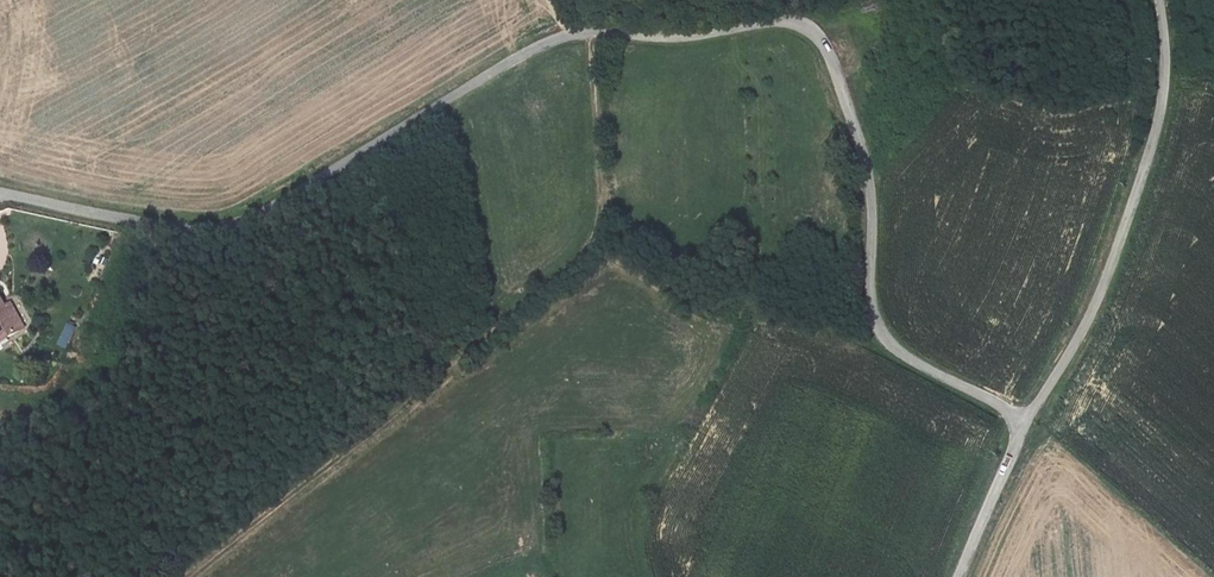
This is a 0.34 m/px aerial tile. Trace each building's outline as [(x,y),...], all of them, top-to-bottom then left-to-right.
[(23,327),(7,301),(1,305),(0,304),(0,340),(23,327)] [(58,343),(64,346),(74,327),(68,324),(58,343)]
